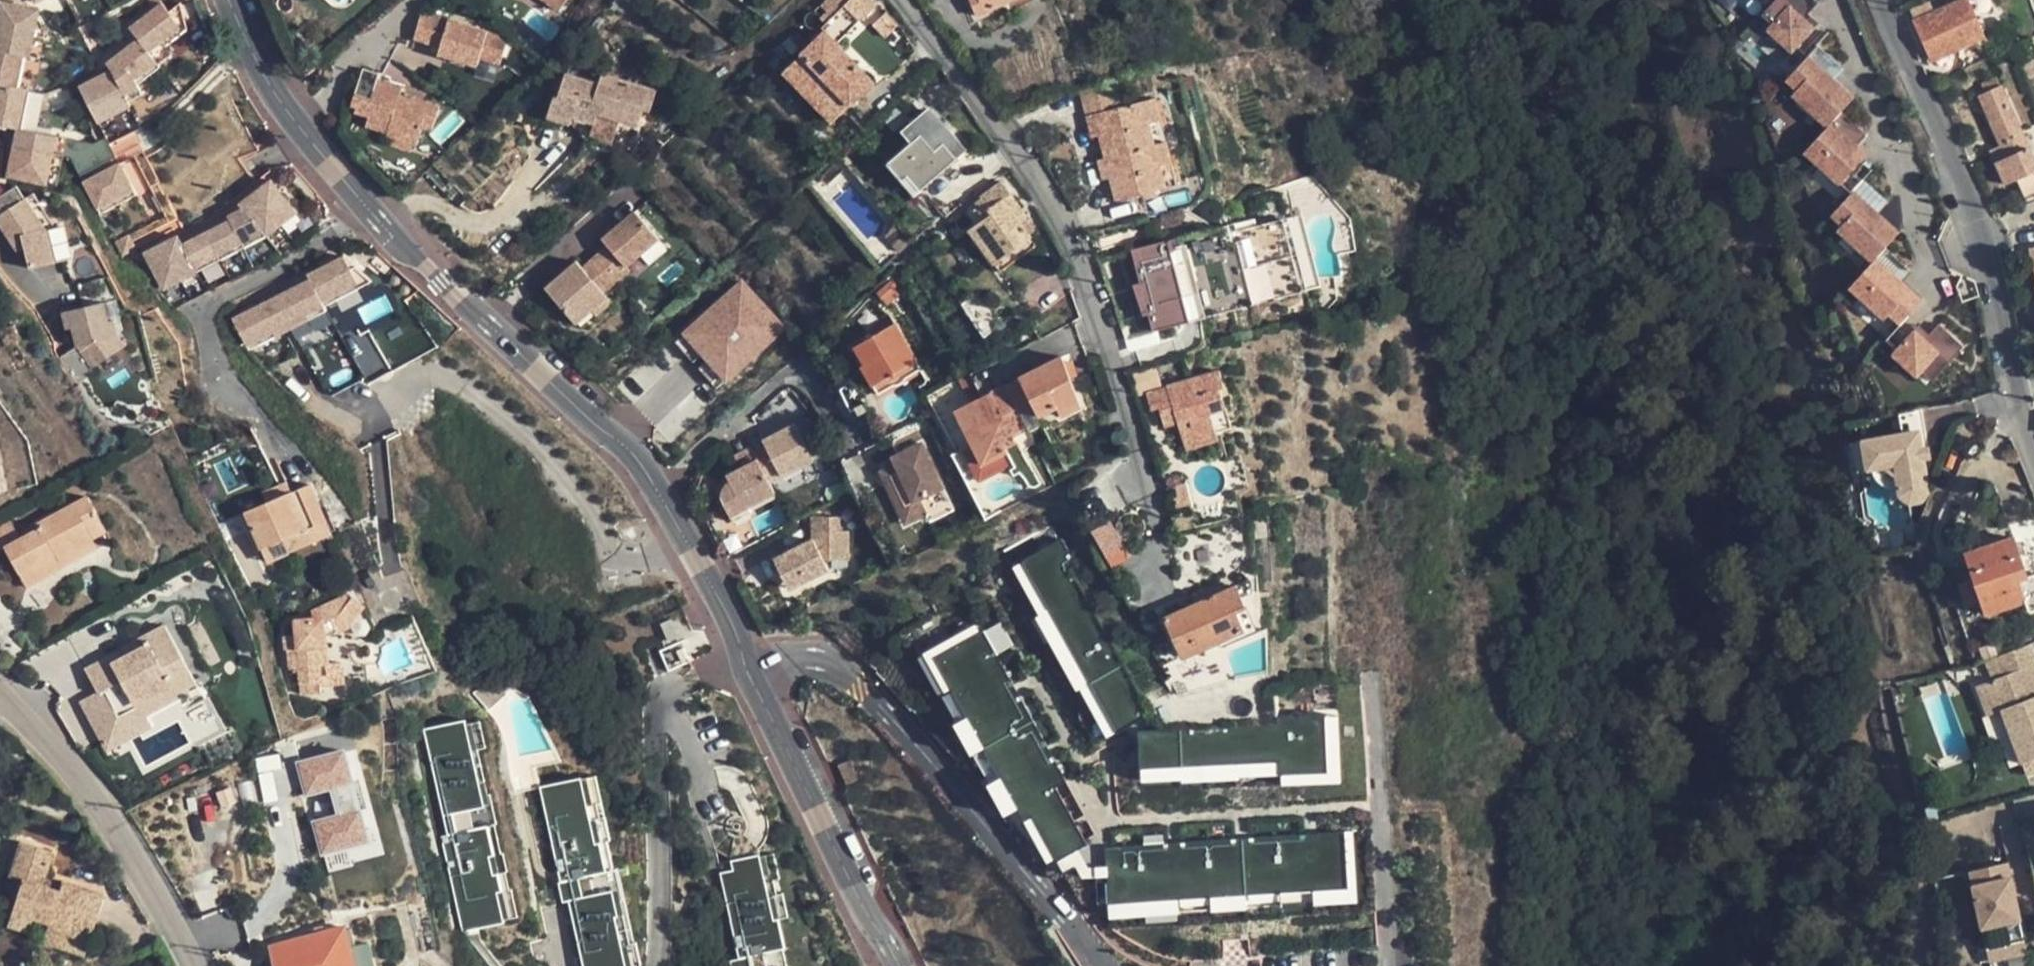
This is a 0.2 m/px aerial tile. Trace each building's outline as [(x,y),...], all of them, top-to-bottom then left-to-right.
[(110,73),(115,81),(108,85),(104,76),(78,90),(95,122),(116,110),(118,115),(129,109),(127,104),(141,97),(136,88),(159,69),(157,67),(172,56),(165,48),(186,33),(182,6),(169,15),(158,0),(153,0),(147,5),(153,14),(131,31),(138,42),(106,66),(110,73)] [(561,10),(568,0),(549,0),(561,10)] [(875,4),(871,0),(827,0),(820,8),(825,13),(821,18),(825,24),(822,27),(825,30),(782,74),(832,122),(876,80),(837,42),(875,4)] [(975,13),(1008,0),(970,0),(975,13)] [(1759,11),(1768,20),(1763,26),(1788,49),(1794,42),(1807,52),(1825,33),(1812,22),(1817,17),(1807,9),(1815,0),(1769,0),(1759,11)] [(1968,0),(1957,0),(1913,20),(1932,61),(1984,37),(1968,0)] [(14,130),(19,130),(20,128),(27,92),(15,89),(23,57),(26,57),(35,10),(0,2),(0,127),(14,130)] [(510,35),(425,11),(417,38),(444,45),(442,54),(480,65),(482,56),(503,62),(510,35)] [(1807,52),(1784,78),(1794,88),(1789,94),(1825,127),(1840,111),(1848,102),(1831,85),(1836,79),(1807,52)] [(435,130),(443,102),(405,91),(407,83),(381,76),(383,72),(365,67),(354,104),(361,106),(359,111),(373,115),(370,125),(393,132),(389,142),(418,151),(425,127),(435,130)] [(611,83),(604,81),(570,71),(563,93),(560,92),(553,114),(578,122),(580,115),(600,121),(603,111),(611,83)] [(607,72),(604,81),(611,83),(617,85),(620,77),(607,72)] [(110,73),(104,76),(108,85),(115,81),(110,73)] [(1995,84),(1995,85),(1991,76),(1975,83),(1979,92),(1973,94),(1995,144),(1998,151),(1987,155),(1999,183),(2010,178),(2018,198),(2033,191),(2033,172),(1995,84)] [(661,89),(620,77),(617,85),(611,83),(603,111),(643,123),(648,107),(655,109),(661,89)] [(1831,85),(1848,102),(1854,96),(1836,79),(1831,85)] [(1099,135),(1105,158),(1164,140),(1152,98),(1119,107),(1112,82),(1080,92),(1085,115),(1094,112),(1099,135)] [(887,162),(902,179),(908,175),(921,190),(967,149),(948,128),(946,130),(926,109),(902,131),(911,141),(887,162)] [(97,125),(118,115),(116,110),(95,122),(97,125)] [(1866,134),(1840,111),(1825,127),(1807,147),(1833,170),(1828,175),(1838,184),(1840,182),(1851,192),(1853,190),(1872,169),(1861,159),(1855,153),(1859,148),(1856,144),(1866,134)] [(1090,135),(1099,135),(1094,112),(1085,115),(1090,135)] [(54,135),(20,128),(19,130),(14,130),(4,177),(44,185),(54,135)] [(1105,158),(1110,176),(1116,200),(1175,184),(1164,140),(1105,158)] [(1998,151),(1995,144),(1984,148),(1987,155),(1998,151)] [(94,154),(100,168),(114,160),(106,147),(94,154)] [(1833,170),(1807,147),(1802,152),(1828,175),(1833,170)] [(1866,154),(1859,148),(1855,153),(1861,159),(1866,154)] [(1103,178),(1110,176),(1105,158),(1097,158),(1103,178)] [(81,185),(95,213),(98,218),(134,199),(118,167),(81,185)] [(916,195),(921,190),(908,175),(902,179),(916,195)] [(1027,236),(1019,222),(1002,201),(1010,194),(1000,182),(974,204),(984,219),(970,230),(992,261),(1027,236)] [(193,277),(264,240),(295,217),(270,184),(239,207),(241,211),(177,244),(193,277)] [(4,229),(17,248),(24,248),(30,267),(70,259),(61,225),(56,226),(34,193),(26,196),(19,185),(0,196),(0,214),(4,213),(13,224),(4,229)] [(1881,216),(1853,190),(1851,192),(1831,214),(1840,222),(1835,228),(1872,261),(1876,257),(1894,237),(1877,221),(1881,216)] [(1026,216),(1010,194),(1002,201),(1019,222),(1026,216)] [(4,229),(13,224),(4,213),(0,214),(0,222),(4,229)] [(588,252),(562,274),(567,279),(563,283),(558,279),(542,293),(573,328),(590,313),(593,310),(589,302),(599,294),(626,270),(624,267),(655,238),(632,213),(599,242),(606,250),(595,260),(588,252)] [(1155,332),(1184,324),(1319,288),(1300,216),(1241,232),(1239,223),(1135,251),(1144,286),(1137,288),(1145,316),(1151,315),(1155,332)] [(1881,216),(1877,221),(1894,237),(1899,231),(1881,216)] [(898,225),(885,236),(898,251),(911,240),(898,225)] [(1035,246),(1027,236),(992,261),(999,272),(1035,246)] [(159,294),(193,277),(177,244),(174,238),(140,255),(159,294)] [(112,245),(120,260),(133,253),(126,239),(112,245)] [(1905,284),(1876,257),(1872,261),(1853,282),(1863,290),(1858,295),(1883,319),(1888,313),(1899,323),(1921,299),(1911,289),(1906,295),(1899,289),(1905,284)] [(273,300),(288,331),(323,313),(321,309),(369,285),(355,272),(349,273),(342,260),(305,278),(307,283),(273,300)] [(562,274),(558,279),(563,283),(567,279),(562,274)] [(728,382),(791,327),(745,275),(682,330),(728,382)] [(1849,287),(1858,295),(1863,290),(1853,282),(1849,287)] [(1911,289),(1905,284),(1899,289),(1906,295),(1911,289)] [(608,304),(599,294),(589,302),(593,310),(590,313),(592,316),(594,317),(606,308),(608,304)] [(977,294),(962,303),(982,334),(998,325),(977,294)] [(282,335),(288,331),(273,300),(265,304),(282,335)] [(111,320),(107,301),(65,310),(69,331),(75,329),(79,346),(94,367),(128,344),(121,334),(118,318),(111,320)] [(244,353),(282,335),(265,304),(228,322),(244,353)] [(1965,346),(1939,323),(1929,334),(1925,330),(1920,335),(1914,329),(1891,354),(1916,377),(1921,372),(1932,382),(1965,346)] [(1918,324),(1914,329),(1920,335),(1925,330),(1918,324)] [(18,340),(10,325),(0,329),(0,334),(5,344),(18,340)] [(857,371),(872,395),(914,368),(888,328),(851,352),(861,369),(857,371)] [(847,355),(857,371),(861,369),(851,352),(847,355)] [(1073,380),(1068,370),(1063,358),(1012,380),(1010,382),(1028,429),(1029,431),(1044,426),(1085,409),(1073,380)] [(1160,388),(1153,364),(1126,372),(1134,396),(1160,388)] [(1076,366),(1068,370),(1073,380),(1080,377),(1076,366)] [(918,373),(914,368),(872,395),(875,400),(918,373)] [(1165,385),(1179,433),(1207,425),(1212,423),(1208,411),(1224,407),(1218,386),(1222,385),(1217,369),(1165,385)] [(1028,429),(1010,382),(1007,382),(961,401),(956,405),(978,461),(1004,451),(1003,447),(1013,443),(1010,436),(1028,429)] [(1920,408),(1903,411),(1906,432),(1907,435),(1924,432),(1920,408)] [(1217,439),(1212,423),(1207,425),(1179,433),(1184,449),(1217,439)] [(895,465),(887,469),(894,484),(887,487),(899,510),(905,506),(913,520),(927,513),(950,500),(946,491),(913,430),(890,442),(897,456),(891,459),(895,465)] [(1906,432),(1868,438),(1873,468),(1892,465),(1902,472),(1906,494),(1916,501),(1928,499),(1934,489),(1928,458),(1926,446),(1924,432),(1907,435),(1906,432)] [(755,450),(756,455),(772,485),(804,469),(788,434),(755,450)] [(723,502),(731,518),(750,510),(777,496),(772,485),(756,455),(738,467),(742,476),(724,487),(722,495),(723,502)] [(879,473),(887,487),(894,484),(887,469),(879,473)] [(285,481),(279,484),(282,494),(289,491),(285,481)] [(266,562),(287,553),(279,537),(323,518),(308,483),(289,491),(282,494),(279,484),(261,493),(264,502),(243,512),(266,562)] [(94,510),(87,496),(34,523),(37,529),(18,539),(10,522),(0,526),(0,548),(4,546),(26,586),(48,574),(46,571),(55,565),(53,560),(93,538),(81,516),(94,510)] [(954,508),(950,500),(927,513),(932,520),(954,508)] [(906,524),(913,520),(905,506),(899,510),(906,524)] [(105,531),(94,510),(81,516),(93,538),(105,531)] [(754,516),(750,510),(731,518),(735,525),(754,516)] [(779,559),(789,581),(811,570),(814,578),(832,570),(827,559),(836,555),(851,555),(851,528),(842,528),(842,515),(818,515),(817,538),(780,556),(779,559)] [(1093,527),(1115,565),(1136,553),(1115,516),(1093,527)] [(1172,524),(1179,556),(1218,547),(1211,516),(1172,524)] [(330,533),(323,518),(279,537),(287,553),(330,533)] [(2028,577),(2014,537),(1966,553),(1988,616),(2027,602),(2032,610),(2033,609),(2033,576),(2028,577)] [(98,548),(93,538),(53,560),(55,565),(46,571),(48,574),(58,570),(98,548)] [(1153,712),(1057,540),(1009,567),(1105,739),(1153,712)] [(793,588),(814,578),(811,570),(789,581),(793,588)] [(1252,627),(1249,619),(1234,586),(1165,618),(1183,658),(1252,627)] [(314,645),(324,645),(323,637),(346,626),(361,604),(349,595),(307,612),(307,616),(291,619),(290,621),(290,634),(281,636),(283,646),(285,648),(288,669),(296,669),(300,694),(318,691),(318,687),(318,682),(322,681),(320,664),(317,664),(314,645)] [(978,623),(923,653),(1044,870),(1099,839),(978,623)] [(113,708),(132,698),(170,678),(176,691),(194,681),(163,624),(145,634),(149,641),(137,648),(117,659),(112,653),(84,667),(97,692),(103,690),(113,708)] [(133,641),(137,648),(149,641),(145,634),(133,641)] [(78,655),(84,667),(112,653),(105,640),(78,655)] [(326,663),(324,645),(314,645),(317,664),(320,664),(326,663)] [(2031,647),(1987,663),(1989,670),(2000,666),(2004,678),(1994,682),(1978,688),(1989,717),(2002,712),(2019,760),(2020,760),(2026,775),(2033,772),(2033,654),(2031,647)] [(338,662),(326,663),(320,664),(322,681),(318,682),(318,687),(341,684),(338,662)] [(2000,666),(1989,670),(1994,682),(2004,678),(2000,666)] [(139,712),(176,691),(170,678),(132,698),(139,712)] [(181,710),(200,742),(228,725),(210,693),(181,710)] [(468,717),(420,728),(465,930),(513,919),(468,717)] [(1332,720),(1135,728),(1137,787),(1334,780),(1332,720)] [(349,746),(299,757),(307,794),(311,793),(325,854),(371,843),(349,746)] [(539,786),(582,965),(629,965),(583,775),(539,786)] [(222,804),(233,802),(229,788),(218,791),(222,804)] [(222,804),(227,821),(238,817),(233,802),(222,804)] [(1352,829),(1105,846),(1110,922),(1358,905),(1352,829)] [(12,856),(11,861),(45,866),(49,852),(17,841),(12,856)] [(714,865),(737,965),(780,965),(756,856),(714,865)] [(2010,858),(1973,866),(1988,944),(2026,937),(2017,894),(2009,895),(2005,878),(2014,876),(2010,858)] [(82,936),(83,938),(95,905),(99,892),(60,879),(58,884),(41,879),(45,866),(11,861),(6,876),(18,880),(9,910),(28,917),(44,923),(82,936)] [(9,910),(18,880),(6,876),(0,892),(0,907),(9,910)] [(2017,894),(2014,876),(2005,878),(2009,895),(2017,894)] [(24,929),(28,917),(9,910),(5,922),(24,929)] [(76,951),(79,951),(83,938),(82,936),(44,923),(40,939),(43,940),(49,927),(69,935),(65,948),(76,951)] [(369,943),(351,946),(345,926),(271,944),(277,965),(375,965),(369,943)] [(43,940),(65,948),(69,935),(49,927),(43,940)] [(2028,949),(2026,937),(1988,944),(1990,956),(2028,949)]
